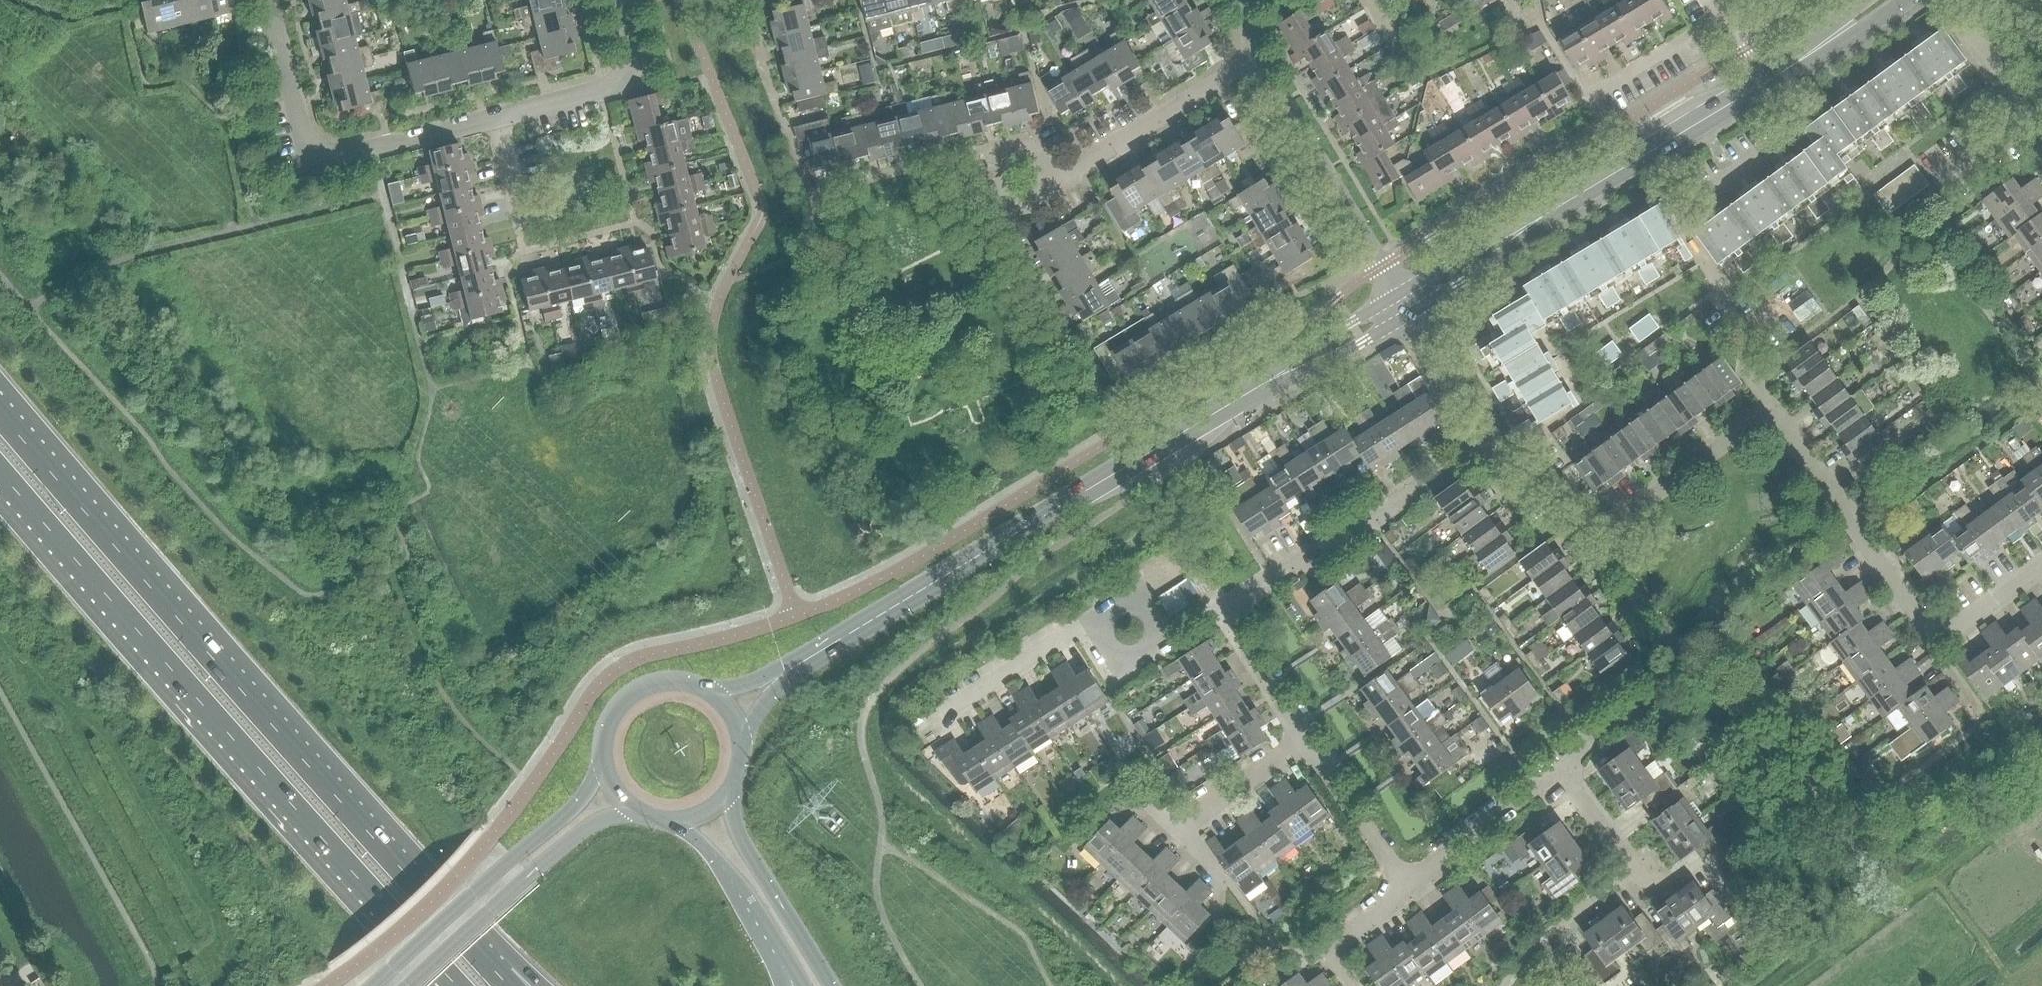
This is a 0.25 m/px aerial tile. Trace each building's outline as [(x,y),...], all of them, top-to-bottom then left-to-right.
[(185,0),(146,0),(147,1),(138,3),(140,13),(143,23),(146,33),(190,22),(185,0)] [(213,17),(208,0),(185,0),(190,22),(213,17)] [(236,11),(233,0),(208,0),(213,17),(236,11)] [(343,0),(313,0),(307,1),(310,16),(315,15),(317,22),(359,12),(356,2),(345,5),(343,0)] [(561,8),(560,0),(527,0),(529,6),(517,9),(520,18),(561,8)] [(775,36),(810,27),(806,15),(818,12),(815,0),(792,0),(793,7),(774,12),(776,21),(771,22),(775,36)] [(885,0),(860,0),(866,22),(872,45),(876,44),(880,35),(879,31),(892,27),(885,0)] [(914,22),(908,0),(885,0),(892,27),(914,22)] [(914,22),(924,19),(921,8),(933,5),(932,0),(908,0),(914,22)] [(955,0),(932,0),(933,5),(945,1),(948,13),(958,11),(955,0)] [(958,11),(968,8),(966,0),(955,0),(958,11)] [(1188,4),(1185,0),(1151,0),(1150,1),(1156,12),(1146,18),(1151,27),(1188,4)] [(1309,6),(1315,3),(1320,12),(1333,5),(1330,0),(1305,0),(1309,6)] [(1480,9),(1491,3),(1489,0),(1476,0),(1475,0),(1480,9)] [(1610,0),(1600,0),(1607,12),(1596,18),(1612,45),(1622,40),(1625,45),(1634,40),(1610,0)] [(1649,23),(1635,0),(1626,0),(1622,3),(1620,0),(1610,0),(1634,40),(1643,34),(1640,29),(1649,23)] [(1649,23),(1659,17),(1662,23),(1672,17),(1662,0),(1635,0),(1649,23)] [(360,11),(370,9),(368,4),(364,1),(358,2),(360,11)] [(1173,40),(1204,21),(1196,9),(1192,11),(1188,4),(1151,27),(1156,35),(1166,29),(1173,40)] [(1309,6),(1295,14),(1278,25),(1294,52),(1316,39),(1315,38),(1305,22),(1315,16),(1309,6)] [(561,8),(520,18),(522,28),(534,25),(537,37),(572,29),(568,14),(563,16),(561,8)] [(1086,23),(1077,8),(1064,16),(1073,31),(1086,23)] [(1448,16),(1454,25),(1464,19),(1459,10),(1448,16)] [(314,32),(318,46),(353,37),(349,25),(361,22),(359,12),(317,22),(319,30),(314,32)] [(140,13),(131,15),(134,26),(143,23),(140,13)] [(1603,51),(1612,45),(1596,18),(1585,25),(1577,13),(1570,17),(1597,62),(1606,57),(1603,51)] [(1438,23),(1443,32),(1454,25),(1448,16),(1438,23)] [(1588,67),(1597,62),(1570,17),(1562,22),(1570,34),(1558,41),(1575,68),(1585,62),(1588,67)] [(1058,26),(1054,19),(1046,24),(1050,31),(1058,26)] [(1005,20),(998,30),(1004,33),(1012,31),(1010,23),(1005,20)] [(1204,21),(1173,40),(1162,46),(1171,60),(1172,61),(1173,62),(1174,63),(1175,63),(1177,64),(1178,64),(1179,63),(1180,63),(1187,73),(1206,62),(1200,51),(1212,44),(1207,37),(1211,34),(1204,21)] [(1370,23),(1360,30),(1363,36),(1374,29),(1370,23)] [(810,27),(775,36),(778,51),(783,49),(785,57),(827,47),(824,37),(813,40),(810,27)] [(572,29),(537,37),(540,50),(528,53),(534,75),(556,70),(553,58),(573,53),(571,44),(575,43),(572,29)] [(1853,193),(1860,187),(1844,165),(1863,151),(1859,146),(1870,138),(1880,151),(1893,142),(1883,128),(1907,111),(1916,124),(1930,115),(1920,102),(1944,84),(1953,97),(1966,88),(1957,75),(1970,66),(1943,29),(1832,110),(1827,103),(1807,117),(1812,124),(1805,129),(1805,133),(1813,145),(1694,233),(1721,270),(1733,261),(1743,274),(1756,264),(1746,251),(1770,234),(1779,247),(1793,237),(1783,224),(1806,206),(1816,220),(1829,210),(1820,197),(1843,180),(1853,193)] [(484,45),(472,48),(481,82),(494,79),(493,74),(502,72),(494,42),(491,30),(481,33),(484,45)] [(1375,30),(1367,35),(1372,44),(1380,39),(1375,30)] [(1141,67),(1118,31),(1109,36),(1115,47),(1104,53),(1123,84),(1135,76),(1133,72),(1141,67)] [(1532,51),(1546,42),(1540,31),(1525,40),(1532,51)] [(964,32),(942,38),(945,49),(967,43),(964,32)] [(1305,58),(1311,67),(1350,44),(1346,36),(1333,44),(1326,32),(1315,38),(1316,39),(1294,52),(1300,61),(1305,58)] [(1029,34),(1031,45),(1040,43),(1037,33),(1029,34)] [(1019,35),(997,41),(1000,55),(1023,49),(1019,35)] [(356,49),(353,37),(318,46),(321,60),(326,59),(328,67),(370,56),(367,46),(356,49)] [(942,38),(919,44),(922,55),(945,49),(942,38)] [(466,86),(481,82),(472,48),(459,51),(456,39),(446,42),(457,83),(465,81),(466,86)] [(440,56),(427,59),(436,94),(450,90),(449,85),(457,83),(446,42),(437,44),(440,56)] [(1311,80),(1317,89),(1349,70),(1342,58),(1354,51),(1350,44),(1311,67),(1317,77),(1311,80)] [(900,59),(913,56),(910,46),(897,50),(900,59)] [(786,80),(821,72),(817,59),(829,56),(827,47),(785,57),(787,65),(782,66),(786,80)] [(422,97),(436,94),(427,59),(415,62),(412,50),(402,53),(405,65),(404,65),(412,95),(420,93),(422,97)] [(1123,84),(1104,53),(1093,60),(1087,50),(1079,55),(1101,92),(1108,87),(1110,91),(1123,84)] [(952,52),(944,54),(946,61),(954,59),(952,52)] [(1486,64),(1492,61),(1489,54),(1483,57),(1486,64)] [(890,63),(875,55),(877,66),(890,63)] [(1101,92),(1079,55),(1070,60),(1076,70),(1065,77),(1084,107),(1097,100),(1094,96),(1101,92)] [(325,76),(329,90),(364,81),(361,69),(372,66),(370,56),(328,67),(330,75),(325,76)] [(1327,95),(1333,104),(1372,81),(1368,73),(1356,81),(1349,70),(1317,89),(1322,98),(1327,95)] [(1564,86),(1571,82),(1563,70),(1556,74),(1555,73),(1535,85),(1555,118),(1565,112),(1561,106),(1572,100),(1564,86)] [(821,72),(786,80),(790,95),(794,93),(796,102),(826,95),(826,94),(838,91),(835,81),(824,84),(821,72)] [(1009,89),(1018,124),(1032,120),(1031,116),(1039,113),(1032,83),(1029,72),(1018,74),(1021,86),(1009,89)] [(1071,115),(1084,107),(1065,77),(1054,83),(1048,73),(1039,79),(1045,89),(1061,116),(1069,111),(1071,115)] [(1447,75),(1440,79),(1445,87),(1452,83),(1447,75)] [(875,76),(862,79),(863,85),(876,82),(875,76)] [(1410,84),(1414,92),(1422,87),(1418,79),(1410,84)] [(1517,79),(1510,83),(1534,123),(1544,117),(1547,122),(1555,118),(1535,85),(1525,91),(1517,79)] [(364,81),(329,90),(333,104),(337,103),(339,112),(359,107),(362,118),(384,113),(379,90),(367,93),(364,81)] [(1003,127),(1018,124),(1009,89),(996,92),(993,81),(984,83),(994,125),(1002,123),(1003,127)] [(1372,81),(1333,104),(1339,114),(1334,117),(1339,126),(1383,100),(1376,89),(1377,88),(1372,81)] [(964,100),(973,135),(988,131),(986,127),(994,125),(984,83),(974,86),(977,97),(964,100)] [(1510,100),(1499,107),(1518,139),(1528,134),(1524,129),(1534,123),(1510,83),(1503,88),(1510,100)] [(635,131),(659,125),(654,106),(665,103),(662,92),(627,101),(635,131)] [(959,139),(973,135),(964,100),(952,103),(949,92),(939,94),(950,136),(958,134),(959,139)] [(942,138),(950,136),(939,94),(930,97),(933,108),(920,111),(929,146),(943,143),(942,138)] [(812,99),(797,104),(800,112),(815,108),(812,99)] [(1350,132),(1356,141),(1395,118),(1390,111),(1389,111),(1383,100),(1339,126),(1344,135),(1350,132)] [(1480,101),(1473,106),(1497,145),(1507,139),(1510,145),(1518,139),(1499,107),(1488,114),(1480,101)] [(929,146),(920,111),(908,115),(905,103),(895,105),(906,147),(913,145),(915,150),(929,146)] [(876,123),(885,157),(899,154),(898,149),(906,147),(895,105),(885,108),(888,119),(876,123)] [(1473,123),(1462,129),(1481,162),(1490,156),(1487,151),(1497,145),(1473,106),(1466,110),(1473,123)] [(850,110),(851,116),(861,114),(859,108),(850,110)] [(885,157),(876,123),(863,126),(861,114),(851,116),(851,117),(861,158),(869,156),(870,161),(885,157)] [(700,118),(703,129),(713,127),(710,115),(700,118)] [(854,160),(861,158),(851,117),(841,119),(844,131),(832,134),(840,168),(855,165),(854,160)] [(1242,161),(1261,149),(1244,120),(1234,126),(1229,118),(1221,123),(1219,119),(1206,126),(1225,157),(1236,151),(1242,161)] [(1395,118),(1356,141),(1361,151),(1356,154),(1361,163),(1383,151),(1394,145),(1387,133),(1399,125),(1395,118)] [(643,140),(646,151),(691,140),(689,131),(675,135),(671,121),(659,125),(635,131),(637,142),(643,140)] [(1443,124),(1436,128),(1459,168),(1469,162),(1473,167),(1481,162),(1462,129),(1451,136),(1443,124)] [(826,172),(840,168),(832,134),(819,137),(816,125),(806,128),(809,139),(816,170),(825,167),(826,172)] [(1196,138),(1189,142),(1211,179),(1220,174),(1214,164),(1225,157),(1206,126),(1194,134),(1196,138)] [(1424,152),(1430,163),(1431,163),(1444,184),(1453,179),(1450,173),(1459,168),(1436,128),(1428,133),(1436,145),(1424,152)] [(643,163),(645,173),(682,164),(679,152),(693,148),(691,140),(646,151),(649,162),(643,163)] [(1180,142),(1167,150),(1186,181),(1197,174),(1203,184),(1211,179),(1189,142),(1182,146),(1180,142)] [(418,176),(469,163),(466,154),(460,155),(457,143),(427,151),(430,164),(416,168),(418,176)] [(1157,161),(1150,166),(1172,203),(1181,197),(1175,187),(1186,181),(1167,150),(1154,157),(1157,161)] [(1378,191),(1402,176),(1406,161),(1402,160),(1392,166),(1383,151),(1361,163),(1378,191)] [(1431,163),(1430,163),(1416,172),(1409,161),(1406,161),(1402,176),(1417,201),(1444,184),(1431,163)] [(434,181),(438,193),(468,186),(465,175),(471,174),(469,163),(418,176),(420,185),(434,181)] [(719,171),(728,169),(727,163),(717,165),(719,171)] [(682,164),(645,173),(648,183),(654,182),(657,193),(701,182),(699,173),(685,177),(682,164)] [(1872,195),(1873,195),(1887,215),(1928,185),(1913,165),(1872,195)] [(1140,166),(1128,173),(1146,204),(1158,197),(1164,208),(1172,203),(1150,166),(1143,170),(1140,166)] [(1115,198),(1105,204),(1122,233),(1142,221),(1136,211),(1146,204),(1128,173),(1115,181),(1118,185),(1110,190),(1115,198)] [(727,176),(729,189),(738,187),(735,174),(727,176)] [(1995,219),(2040,187),(2034,178),(2019,189),(2011,178),(1981,200),(1995,219)] [(1216,187),(1211,179),(1203,184),(1207,192),(1216,187)] [(1215,185),(1221,195),(1230,190),(1224,179),(1215,185)] [(1265,179),(1238,195),(1228,202),(1233,211),(1244,204),(1250,215),(1281,197),(1273,184),(1269,187),(1265,179)] [(398,182),(387,185),(389,195),(401,192),(398,182)] [(703,190),(701,182),(657,193),(660,204),(653,205),(656,215),(693,206),(689,193),(703,190)] [(427,210),(429,218),(479,205),(477,196),(471,197),(468,186),(438,193),(441,206),(427,210)] [(2040,187),(1995,219),(2009,239),(2013,236),(2012,235),(2039,215),(2038,214),(2031,205),(2041,197),(2041,190),(2040,187)] [(1181,197),(1172,203),(1177,211),(1186,206),(1181,197)] [(1250,215),(1257,226),(1247,233),(1252,241),(1288,219),(1284,212),(1289,209),(1281,197),(1250,215)] [(1172,203),(1164,208),(1170,218),(1179,213),(1177,211),(1172,203)] [(1606,309),(1620,300),(1612,287),(1637,272),(1645,285),(1659,277),(1651,263),(1676,248),(1684,262),(1692,257),(1660,204),(1522,287),(1527,296),(1513,304),(1531,335),(1559,318),(1567,332),(1574,328),(1581,324),(1573,310),(1598,295),(1606,309)] [(445,223),(448,236),(479,228),(476,217),(482,216),(479,205),(429,218),(431,227),(445,223)] [(693,206),(656,215),(659,225),(665,224),(667,235),(712,223),(710,215),(696,219),(693,206)] [(2041,241),(2041,212),(2038,214),(2039,215),(2012,235),(2013,236),(2026,253),(2041,241)] [(1293,226),(1288,219),(1252,241),(1257,250),(1267,243),(1274,254),(1304,236),(1297,223),(1293,226)] [(1036,252),(1043,265),(1074,246),(1067,235),(1078,229),(1072,220),(1062,226),(1035,242),(1040,250),(1036,252)] [(1952,222),(1946,227),(1950,233),(1956,229),(1952,222)] [(714,232),(712,223),(667,235),(670,246),(664,247),(667,258),(703,249),(700,235),(714,232)] [(481,239),(479,228),(448,236),(451,248),(437,252),(440,260),(490,248),(487,237),(481,239)] [(415,234),(404,236),(406,245),(417,243),(415,234)] [(1245,234),(1236,239),(1242,248),(1250,242),(1245,234)] [(1312,248),(1304,236),(1274,254),(1280,265),(1270,272),(1282,291),(1311,274),(1305,263),(1313,259),(1308,251),(1312,248)] [(1958,247),(1968,260),(1981,250),(1971,237),(1958,247)] [(2026,253),(2039,272),(2041,270),(2041,241),(2026,253)] [(633,245),(623,248),(636,298),(644,296),(640,282),(654,279),(646,248),(635,251),(633,245)] [(1080,257),(1074,246),(1043,265),(1051,277),(1055,275),(1059,282),(1096,260),(1091,251),(1080,257)] [(456,265),(459,278),(489,270),(486,259),(493,258),(490,248),(440,260),(442,268),(456,265)] [(627,300),(636,298),(623,248),(613,250),(614,256),(604,259),(611,289),(624,286),(627,300)] [(598,293),(611,289),(604,259),(593,262),(591,256),(581,258),(594,309),(602,307),(598,293)] [(1201,257),(1190,263),(1195,271),(1206,265),(1201,257)] [(1991,271),(1982,257),(1971,265),(1980,278),(1991,271)] [(585,311),(594,309),(581,258),(571,261),(573,267),(562,270),(569,300),(582,297),(585,311)] [(1059,291),(1067,304),(1097,285),(1091,274),(1101,268),(1096,260),(1059,282),(1063,289),(1059,291)] [(1219,287),(1209,293),(1227,324),(1240,317),(1237,312),(1245,308),(1240,300),(1250,294),(1233,265),(1213,277),(1219,287)] [(557,303),(569,300),(562,270),(551,272),(549,266),(539,269),(552,319),(560,317),(557,303)] [(544,321),(552,319),(539,269),(529,271),(531,278),(519,280),(527,311),(540,307),(544,321)] [(448,294),(450,303),(501,290),(498,279),(492,281),(489,270),(459,278),(462,290),(448,294)] [(425,277),(408,282),(410,289),(427,285),(425,277)] [(1144,280),(1131,288),(1134,293),(1147,285),(1144,280)] [(1183,295),(1191,290),(1187,282),(1178,287),(1183,295)] [(1097,285),(1067,304),(1074,316),(1078,314),(1083,322),(1109,306),(1110,306),(1109,305),(1120,299),(1114,290),(1104,296),(1097,285)] [(503,299),(501,290),(450,303),(452,310),(466,307),(470,320),(500,313),(497,301),(503,299)] [(1215,332),(1227,324),(1209,293),(1198,300),(1191,290),(1183,295),(1205,332),(1212,328),(1215,332)] [(1198,336),(1205,332),(1183,295),(1174,300),(1180,310),(1169,317),(1188,348),(1201,340),(1198,336)] [(1529,419),(1515,427),(1519,435),(1573,403),(1531,335),(1513,304),(1483,322),(1491,335),(1468,349),(1476,363),(1490,355),(1505,380),(1491,388),(1500,402),(1514,394),(1529,419)] [(1851,310),(1859,320),(1866,315),(1858,305),(1851,310)] [(640,314),(643,329),(656,323),(653,311),(640,314)] [(1152,313),(1144,318),(1166,355),(1173,351),(1175,355),(1188,348),(1169,317),(1158,323),(1152,313)] [(419,317),(424,333),(436,330),(432,314),(419,317)] [(1659,328),(1651,317),(1649,314),(1628,329),(1639,342),(1659,328)] [(1696,321),(1691,315),(1681,322),(1686,329),(1696,321)] [(1159,359),(1166,355),(1144,318),(1124,330),(1149,371),(1161,364),(1159,359)] [(2029,326),(2024,318),(2015,324),(2020,332),(2029,326)] [(1581,324),(1574,328),(1578,335),(1585,331),(1585,330),(1581,324)] [(1124,330),(1113,337),(1094,348),(1111,377),(1121,371),(1126,379),(1134,375),(1136,379),(1149,371),(1124,330)] [(1871,338),(1879,348),(1886,343),(1878,332),(1871,338)] [(1669,341),(1664,334),(1654,341),(1659,348),(1669,341)] [(593,338),(596,350),(605,348),(602,336),(593,338)] [(1612,341),(1611,341),(1592,356),(1602,369),(1622,354),(1612,341)] [(1659,348),(1654,341),(1644,349),(1649,356),(1659,348)] [(1786,375),(1792,383),(1823,360),(1809,341),(1783,360),(1791,371),(1786,375)] [(1886,343),(1879,348),(1886,358),(1893,353),(1886,343)] [(1394,345),(1379,354),(1381,357),(1383,361),(1404,349),(1402,346),(1394,345)] [(560,354),(546,356),(549,369),(562,366),(560,354)] [(1722,356),(1703,370),(1726,402),(1734,396),(1730,390),(1741,382),(1722,356)] [(1837,379),(1823,360),(1792,383),(1798,391),(1803,387),(1811,398),(1837,379)] [(1632,368),(1627,361),(1617,368),(1622,375),(1632,368)] [(1622,375),(1617,368),(1607,376),(1612,383),(1622,375)] [(1905,369),(1898,374),(1906,384),(1913,379),(1905,369)] [(1703,370),(1685,384),(1704,410),(1714,402),(1718,408),(1726,402),(1703,370)] [(1837,379),(1811,398),(1818,408),(1813,412),(1819,420),(1850,397),(1837,379)] [(1920,389),(1913,379),(1906,384),(1913,395),(1920,389)] [(1435,426),(1447,419),(1430,392),(1417,400),(1408,384),(1400,389),(1431,437),(1439,432),(1435,426)] [(1693,417),(1704,410),(1685,384),(1666,397),(1689,429),(1697,423),(1693,417)] [(1422,442),(1431,437),(1400,389),(1392,394),(1402,409),(1390,417),(1408,443),(1418,437),(1422,442)] [(1830,424),(1838,434),(1864,415),(1863,415),(1874,407),(1861,389),(1850,397),(1819,420),(1824,428),(1830,424)] [(1666,397),(1648,411),(1667,437),(1677,429),(1681,435),(1689,429),(1666,397)] [(1598,399),(1588,406),(1594,413),(1604,406),(1598,399)] [(1594,413),(1588,406),(1578,414),(1583,421),(1594,413)] [(1926,412),(1933,422),(1940,417),(1933,406),(1926,412)] [(1397,450),(1408,443),(1390,417),(1379,424),(1369,409),(1362,414),(1392,461),(1400,456),(1397,450)] [(1648,411),(1629,424),(1653,456),(1661,450),(1657,444),(1667,437),(1648,411)] [(1384,467),(1392,461),(1362,414),(1354,418),(1364,434),(1353,440),(1352,441),(1361,455),(1360,456),(1368,469),(1380,461),(1384,467)] [(1877,434),(1864,415),(1838,434),(1845,445),(1840,449),(1846,457),(1877,434)] [(2012,428),(2019,438),(2032,429),(2025,419),(2012,428)] [(1350,462),(1360,456),(1361,455),(1352,441),(1353,440),(1345,428),(1332,436),(1323,421),(1315,425),(1346,473),(1354,468),(1350,462)] [(1645,462),(1653,456),(1629,424),(1611,438),(1630,464),(1641,456),(1645,462)] [(1317,445),(1305,453),(1323,480),(1333,473),(1337,479),(1338,478),(1346,473),(1315,425),(1307,430),(1317,445)] [(1551,434),(1551,435),(1556,441),(1566,433),(1561,426),(1551,434)] [(1865,472),(1891,453),(1877,434),(1846,457),(1851,465),(1857,461),(1865,472)] [(1611,438),(1593,451),(1616,483),(1624,477),(1620,471),(1630,464),(1611,438)] [(1312,487),(1323,480),(1305,453),(1294,460),(1284,445),(1276,450),(1307,498),(1315,492),(1312,487)] [(2028,452),(2041,471),(2041,456),(2035,447),(2028,452)] [(1266,478),(1271,486),(1272,486),(1284,504),(1285,503),(1295,497),(1299,503),(1307,498),(1276,450),(1269,454),(1279,470),(1266,478)] [(1574,465),(1593,491),(1604,483),(1608,489),(1616,483),(1593,451),(1574,465)] [(1217,452),(1209,457),(1213,463),(1221,458),(1217,452)] [(2022,485),(2023,484),(2039,506),(2040,505),(2041,504),(2041,471),(2028,452),(2021,457),(2032,472),(2019,480),(2022,485)] [(1994,483),(2001,478),(1996,471),(1989,476),(1994,483)] [(1346,473),(1338,478),(1343,486),(1351,482),(1346,473)] [(1290,512),(1285,503),(1284,504),(1272,486),(1271,486),(1261,493),(1251,478),(1243,483),(1274,531),(1282,525),(1279,519),(1290,512)] [(2040,505),(2039,506),(2023,484),(2022,485),(2012,492),(2001,478),(1994,483),(2028,529),(2036,523),(2032,518),(2041,510),(2041,508),(2040,505)] [(1460,479),(1434,498),(1448,517),(1480,494),(1474,486),(1468,490),(1460,479)] [(1266,536),(1274,531),(1243,483),(1242,483),(1236,487),(1245,503),(1233,510),(1250,538),(1262,530),(1266,536)] [(1998,502),(1986,511),(2006,537),(2016,529),(2020,535),(2028,529),(1994,483),(1987,488),(1998,502)] [(1448,517),(1462,535),(1488,516),(1480,506),(1486,502),(1480,494),(1448,517)] [(1958,510),(1991,556),(1999,550),(1995,544),(2006,537),(1986,511),(1975,519),(1965,505),(1958,510)] [(1961,530),(1951,537),(1950,538),(1960,552),(1959,552),(1968,564),(1979,556),(1983,562),(1991,556),(1958,510),(1951,515),(1961,530)] [(1475,554),(1507,531),(1501,523),(1495,527),(1488,516),(1462,535),(1475,554)] [(1919,519),(1912,525),(1946,571),(1953,565),(1949,559),(1959,552),(1960,552),(1950,538),(1951,537),(1942,525),(1929,534),(1919,519)] [(1915,544),(1903,553),(1922,579),(1934,571),(1938,576),(1946,571),(1912,525),(1905,530),(1915,544)] [(1388,541),(1391,545),(1398,540),(1390,530),(1383,535),(1388,541)] [(1507,531),(1475,554),(1489,573),(1515,554),(1507,543),(1513,539),(1507,531)] [(1174,557),(1194,545),(1188,535),(1168,547),(1174,557)] [(1545,542),(1519,561),(1533,580),(1564,557),(1558,549),(1553,553),(1545,542)] [(1181,567),(1201,555),(1194,545),(1174,557),(1181,567)] [(1806,605),(1836,582),(1829,572),(1843,561),(1837,552),(1792,585),(1806,605)] [(1197,571),(1207,565),(1201,555),(1181,567),(1187,577),(1197,571)] [(1383,562),(1390,572),(1400,565),(1393,555),(1383,562)] [(1404,562),(1411,572),(1418,567),(1411,557),(1404,562)] [(1546,599),(1572,580),(1565,569),(1570,565),(1564,557),(1533,580),(1546,599)] [(1210,591),(1219,586),(1220,585),(1207,565),(1197,571),(1210,591)] [(1418,583),(1419,582),(1425,577),(1418,567),(1411,572),(1418,583)] [(1187,578),(1200,598),(1210,591),(1197,571),(1187,577),(1187,578)] [(1177,584),(1190,604),(1200,598),(1187,578),(1177,584)] [(1304,586),(1300,580),(1293,585),(1297,591),(1304,586)] [(1560,617),(1591,594),(1585,586),(1580,590),(1572,580),(1546,599),(1553,608),(1541,616),(1548,625),(1559,617),(1560,617)] [(1318,624),(1365,590),(1360,583),(1345,594),(1336,582),(1310,601),(1318,612),(1313,616),(1318,624)] [(1836,582),(1806,605),(1820,623),(1864,590),(1858,582),(1844,592),(1836,582)] [(1167,591),(1179,611),(1190,604),(1177,584),(1167,591)] [(1478,591),(1485,601),(1492,596),(1485,586),(1478,591)] [(1365,590),(1318,624),(1324,632),(1330,628),(1337,639),(1364,620),(1355,608),(1370,598),(1365,590)] [(1820,623),(1832,640),(1833,641),(1859,622),(1860,622),(1864,620),(1856,608),(1870,598),(1864,590),(1820,623)] [(1179,611),(1167,591),(1157,597),(1170,617),(1179,611)] [(1445,605),(1445,604),(1438,594),(1431,599),(1438,610),(1445,605)] [(1573,635),(1599,616),(1592,606),(1597,602),(1591,594),(1560,617),(1573,635)] [(2027,605),(2041,625),(2041,609),(2035,599),(2027,605)] [(2027,605),(2019,611),(2029,625),(2020,632),(2019,632),(2039,659),(2038,660),(2040,663),(2041,662),(2041,625),(2027,605)] [(1498,619),(1505,629),(1512,623),(1505,613),(1498,619)] [(1573,635),(1587,654),(1618,631),(1612,623),(1607,627),(1599,616),(1573,635)] [(1340,653),(1345,661),(1392,627),(1386,620),(1372,631),(1364,620),(1337,639),(1345,649),(1340,653)] [(1829,643),(1843,662),(1887,630),(1881,622),(1867,632),(1860,622),(1859,622),(1833,641),(1832,640),(1829,643)] [(1995,622),(1987,628),(2020,672),(2038,660),(2039,659),(2019,632),(2020,632),(2017,628),(2006,636),(1995,622)] [(1505,629),(1513,639),(1520,634),(1512,623),(1505,629)] [(1392,627),(1345,661),(1351,669),(1357,665),(1365,676),(1391,657),(1382,645),(1397,634),(1392,627)] [(1987,628),(1979,633),(1990,648),(1979,655),(2002,686),(2020,672),(1987,628)] [(1856,680),(1886,659),(1879,648),(1893,638),(1887,630),(1843,662),(1856,680)] [(1618,631),(1587,654),(1601,673),(1627,654),(1619,643),(1624,639),(1618,631)] [(1183,668),(1191,679),(1218,662),(1211,651),(1217,647),(1211,638),(1163,669),(1168,677),(1183,668)] [(2002,686),(1979,655),(1969,663),(1958,649),(1950,655),(1983,700),(2002,686)] [(1456,654),(1453,650),(1446,656),(1453,666),(1457,663),(1461,660),(1456,654)] [(1532,665),(1539,660),(1532,650),(1525,655),(1532,665)] [(1431,667),(1440,661),(1435,653),(1426,660),(1431,667)] [(1870,699),(1914,666),(1908,658),(1894,669),(1886,659),(1856,680),(1870,699)] [(1539,676),(1540,675),(1547,670),(1539,660),(1532,665),(1539,676)] [(1059,667),(1089,714),(1108,701),(1088,669),(1076,676),(1067,661),(1059,667)] [(1787,661),(1779,667),(1785,674),(1792,669),(1787,661)] [(1236,678),(1230,669),(1225,673),(1218,662),(1191,679),(1198,691),(1183,701),(1188,708),(1236,678)] [(1448,672),(1440,662),(1430,670),(1438,680),(1448,672)] [(1489,667),(1523,713),(1531,708),(1527,702),(1538,694),(1519,668),(1507,677),(1496,662),(1489,667)] [(1913,695),(1906,685),(1920,674),(1914,666),(1870,699),(1884,718),(1885,717),(1895,710),(1895,709),(1913,695)] [(1060,687),(1049,694),(1069,726),(1089,714),(1059,667),(1050,672),(1060,687)] [(1481,696),(1500,722),(1511,714),(1515,719),(1523,713),(1489,667),(1482,673),(1493,687),(1481,696)] [(1369,712),(1415,678),(1410,671),(1395,682),(1387,670),(1361,689),(1369,700),(1363,704),(1369,712)] [(1208,706),(1215,718),(1242,700),(1235,690),(1241,686),(1236,678),(1188,708),(1192,716),(1208,706)] [(1380,716),(1388,726),(1414,707),(1406,696),(1420,686),(1415,678),(1369,712),(1375,720),(1380,716)] [(1050,738),(1069,726),(1049,694),(1038,701),(1028,686),(1020,691),(1050,738)] [(1452,692),(1460,703),(1467,698),(1459,686),(1452,692)] [(1906,724),(1908,727),(1953,694),(1947,686),(1933,697),(1925,686),(1913,695),(1895,709),(1895,710),(1885,717),(1896,731),(1906,724)] [(1559,703),(1560,702),(1567,698),(1559,687),(1552,692),(1559,703)] [(1009,719),(1012,723),(1013,722),(1031,750),(1032,750),(1050,738),(1020,691),(1012,696),(1021,711),(1009,719)] [(1922,746),(1953,724),(1945,713),(1959,702),(1953,694),(1908,727),(1922,746)] [(1260,716),(1255,708),(1249,711),(1242,700),(1215,718),(1222,729),(1207,739),(1212,747),(1260,716)] [(1396,749),(1442,715),(1437,708),(1422,718),(1414,707),(1388,726),(1396,737),(1390,741),(1396,749)] [(1449,710),(1442,715),(1447,722),(1454,717),(1449,710)] [(1034,754),(1032,750),(1031,750),(1013,722),(1012,723),(1002,729),(992,714),(984,720),(1014,766),(1034,754)] [(1850,714),(1844,719),(1849,726),(1855,721),(1850,714)] [(1442,715),(1396,749),(1402,757),(1407,753),(1415,763),(1441,744),(1433,733),(1447,722),(1442,715)] [(1266,724),(1260,716),(1212,747),(1217,754),(1232,745),(1240,757),(1267,740),(1260,728),(1266,724)] [(1472,723),(1480,734),(1488,727),(1480,716),(1472,723)] [(986,740),(975,747),(995,779),(1014,766),(984,720),(976,725),(986,740)] [(1155,729),(1140,739),(1149,752),(1164,743),(1155,729)] [(1598,772),(1611,791),(1643,767),(1634,755),(1645,747),(1632,731),(1609,748),(1617,758),(1598,772)] [(975,792),(995,779),(975,747),(964,754),(954,739),(933,752),(959,786),(962,787),(966,787),(970,784),(975,792)] [(1441,744),(1415,763),(1423,774),(1417,778),(1423,786),(1469,753),(1464,745),(1449,755),(1441,744)] [(1154,762),(1164,777),(1177,769),(1167,754),(1154,762)] [(1852,773),(1862,785),(1874,775),(1864,763),(1852,773)] [(1663,798),(1675,789),(1663,772),(1652,780),(1643,767),(1611,791),(1625,810),(1644,796),(1652,807),(1663,798)] [(1080,768),(1074,773),(1079,779),(1085,774),(1080,768)] [(1178,769),(1165,778),(1172,787),(1185,779),(1178,769)] [(1651,822),(1665,841),(1697,817),(1688,805),(1698,797),(1692,789),(1700,783),(1694,775),(1675,789),(1663,798),(1670,808),(1651,822)] [(1329,815),(1307,785),(1296,793),(1285,779),(1277,784),(1310,829),(1329,815)] [(1268,813),(1271,817),(1272,816),(1292,843),(1292,842),(1310,829),(1277,784),(1269,790),(1280,805),(1268,813)] [(1065,793),(1064,801),(1076,802),(1076,794),(1065,793)] [(1243,816),(1276,860),(1295,846),(1292,842),(1292,843),(1272,816),(1271,817),(1262,824),(1251,810),(1243,816)] [(1109,820),(1083,847),(1101,864),(1139,823),(1132,816),(1119,829),(1109,820)] [(1246,835),(1235,843),(1258,874),(1276,860),(1243,816),(1235,821),(1246,835)] [(1697,817),(1665,841),(1679,860),(1698,846),(1705,856),(1729,839),(1716,822),(1706,830),(1697,817)] [(1533,852),(1542,865),(1574,841),(1560,822),(1541,836),(1534,826),(1510,843),(1523,860),(1533,852)] [(1139,823),(1101,864),(1117,879),(1143,852),(1134,843),(1146,830),(1139,823)] [(1206,843),(1234,881),(1244,896),(1263,882),(1258,874),(1235,843),(1225,851),(1215,836),(1206,843)] [(1574,841),(1542,865),(1551,877),(1541,884),(1553,901),(1576,884),(1569,874),(1588,860),(1574,841)] [(1143,852),(1117,879),(1134,895),(1172,854),(1165,847),(1152,860),(1143,852)] [(1172,854),(1134,895),(1150,910),(1176,883),(1167,874),(1179,861),(1172,854)] [(1507,877),(1493,886),(1499,895),(1512,885),(1507,877)] [(1150,910),(1167,926),(1205,886),(1198,879),(1186,892),(1176,883),(1150,910)] [(1692,881),(1673,895),(1696,927),(1709,918),(1716,928),(1733,916),(1716,893),(1706,900),(1692,881)] [(1458,885),(1450,891),(1483,936),(1502,922),(1480,891),(1469,899),(1458,885)] [(1200,905),(1212,893),(1212,892),(1205,886),(1167,926),(1184,942),(1210,915),(1200,905)] [(1450,891),(1442,897),(1453,911),(1442,919),(1464,949),(1483,936),(1450,891)] [(1659,935),(1662,941),(1675,958),(1691,946),(1684,936),(1696,927),(1673,895),(1654,909),(1668,928),(1659,935)] [(1740,911),(1747,905),(1741,897),(1734,902),(1740,911)] [(1602,920),(1625,952),(1638,942),(1645,953),(1662,941),(1659,935),(1645,917),(1635,925),(1621,906),(1602,920)] [(1268,916),(1274,923),(1287,914),(1282,907),(1268,916)] [(1464,949),(1442,919),(1432,926),(1422,912),(1413,918),(1446,963),(1464,949)] [(1755,918),(1764,931),(1773,924),(1770,918),(1758,916),(1755,918)] [(1413,918),(1406,923),(1416,938),(1406,945),(1406,946),(1425,972),(1424,973),(1427,977),(1446,963),(1413,918)] [(1625,952),(1602,920),(1583,934),(1597,953),(1587,960),(1604,983),(1620,971),(1613,961),(1625,952)] [(1406,946),(1406,945),(1403,941),(1392,949),(1382,935),(1374,940),(1406,985),(1424,973),(1425,972),(1406,946)] [(1184,949),(1194,959),(1204,949),(1193,939),(1184,949)] [(1406,985),(1374,940),(1366,946),(1376,961),(1365,969),(1377,985),(1406,985)] [(1327,981),(1321,973),(1306,984),(1298,973),(1280,985),(1320,985),(1327,981)]
